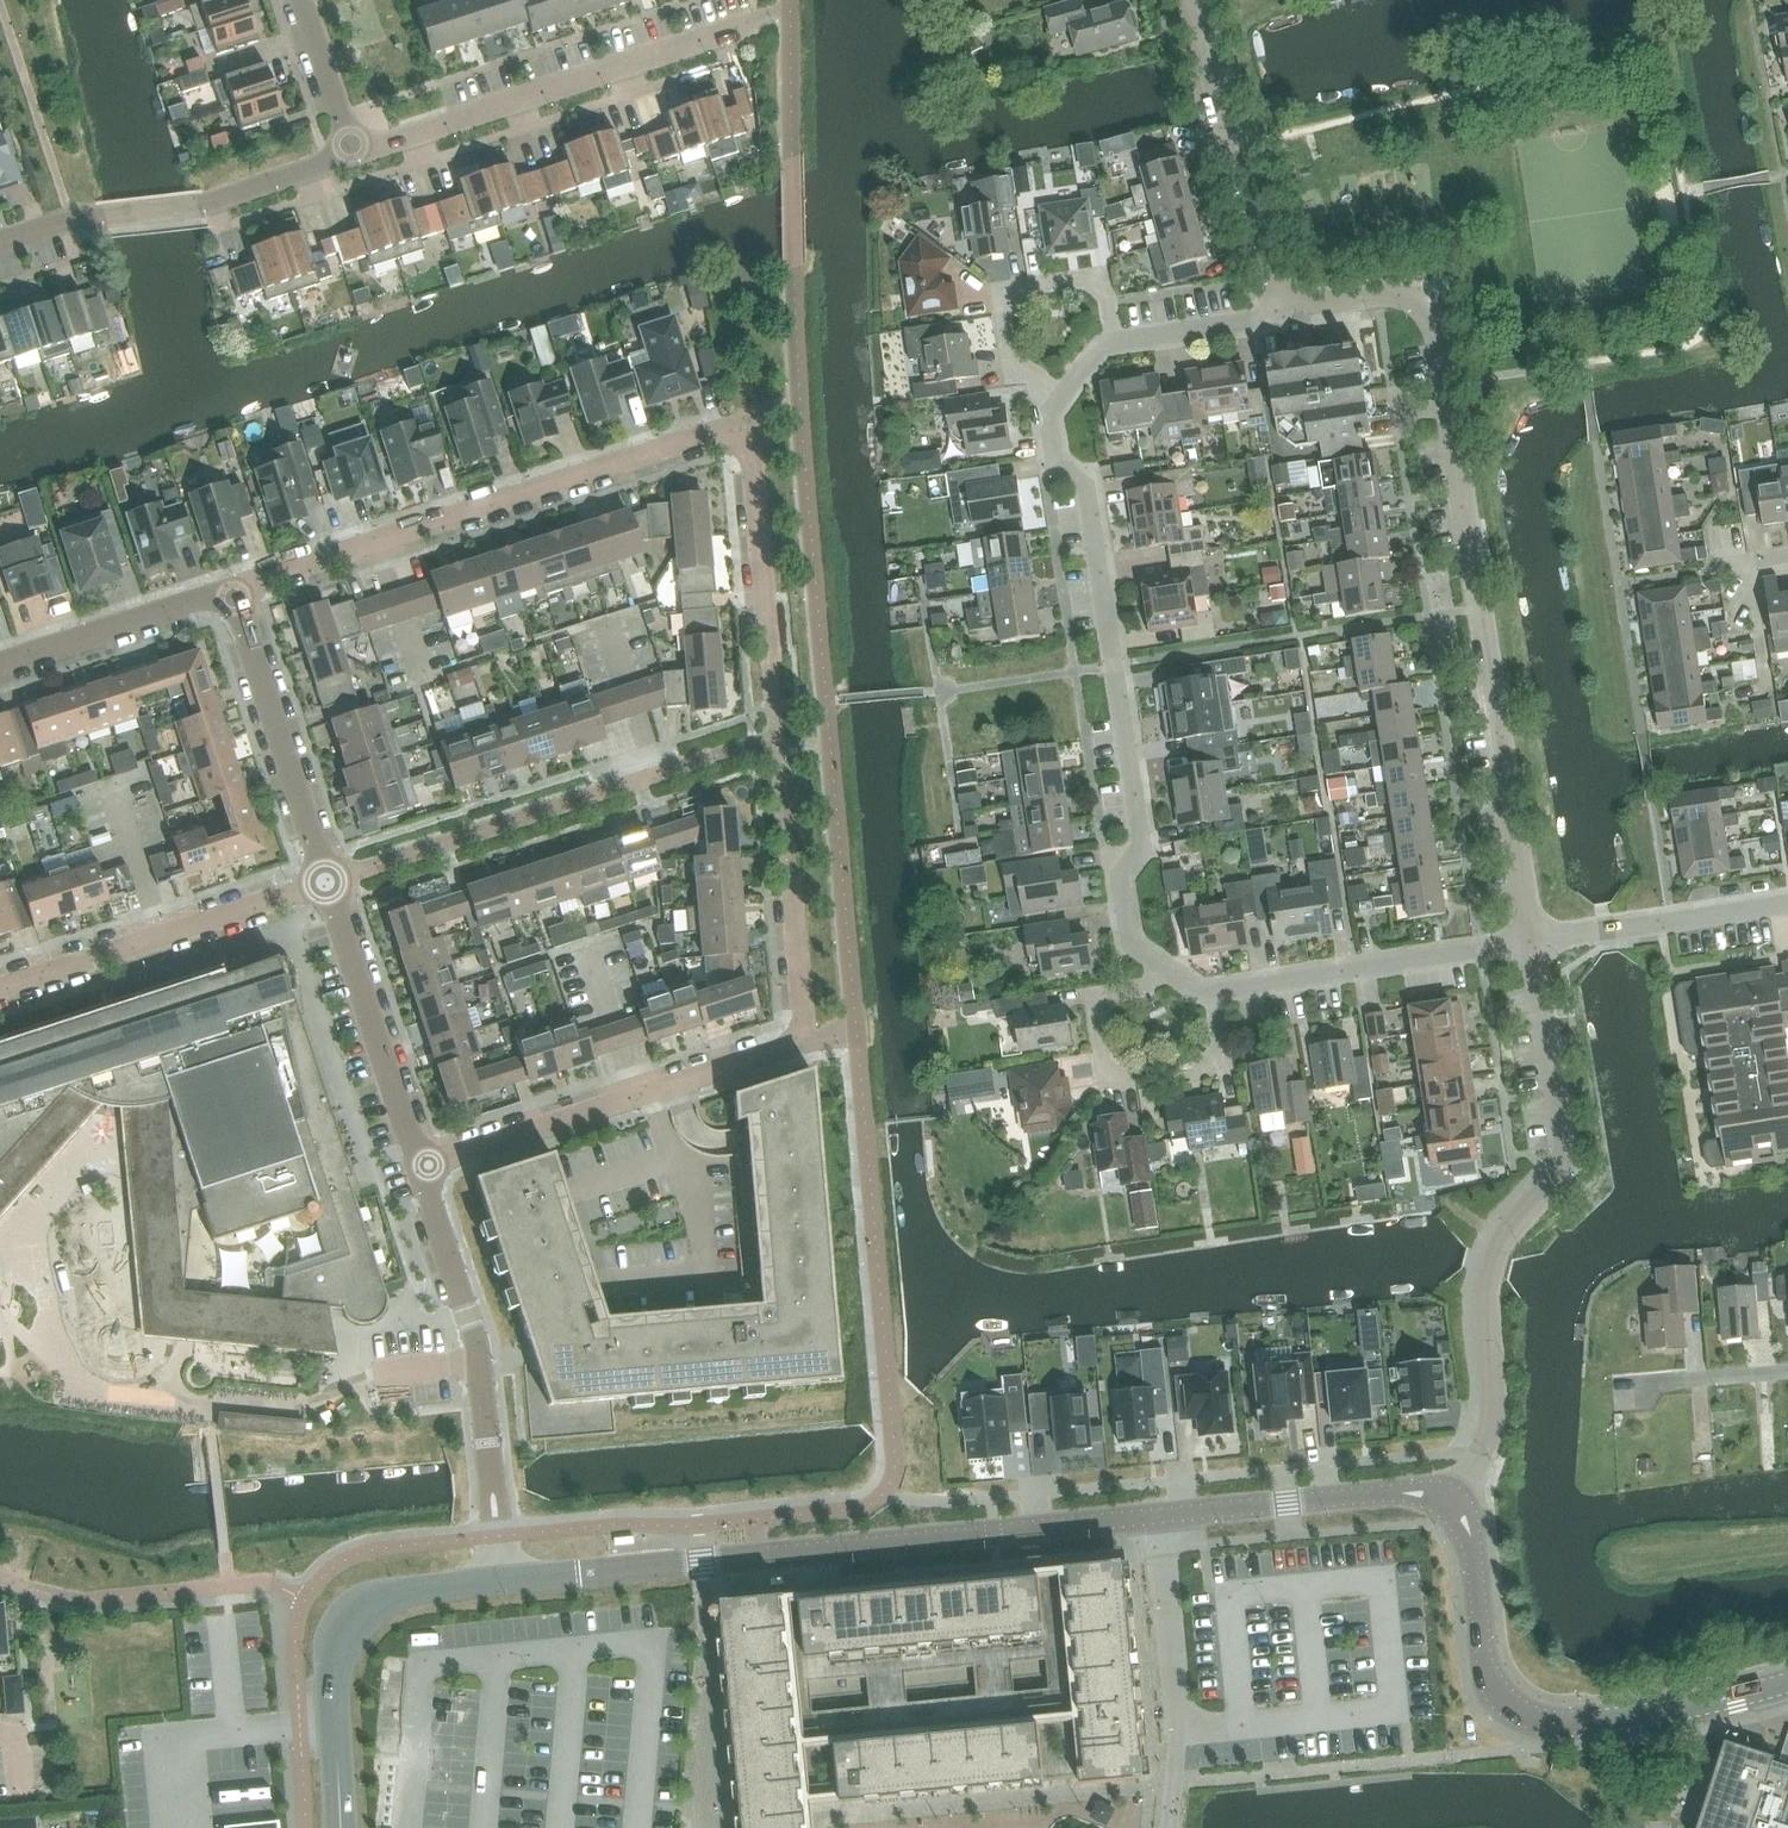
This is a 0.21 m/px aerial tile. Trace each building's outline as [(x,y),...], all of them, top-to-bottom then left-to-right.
[(155,8),(158,18),(185,10),(182,0),(168,0),(165,1),(166,4),(155,8)] [(188,7),(197,34),(208,30),(250,16),(244,0),(205,0),(199,2),(199,3),(188,7)] [(481,38),(468,0),(456,0),(442,5),(455,47),(481,38)] [(504,31),(494,0),(468,0),(481,38),(504,31)] [(532,34),(521,0),(494,0),(504,31),(527,23),(531,34),(532,34)] [(548,0),(521,0),(532,34),(556,26),(548,0)] [(581,18),(575,0),(548,0),(556,26),(581,18)] [(605,10),(602,0),(575,0),(581,18),(605,10)] [(630,2),(630,0),(602,0),(605,10),(630,2)] [(1084,15),(1080,0),(1046,10),(1053,35),(1071,30),(1079,56),(1136,40),(1134,33),(1137,27),(1134,14),(1128,10),(1126,3),(1084,15)] [(430,55),(455,47),(442,5),(416,13),(430,55)] [(250,16),(208,30),(216,56),(258,42),(250,16)] [(1776,18),(1781,51),(1787,49),(1787,16),(1776,18)] [(975,36),(963,43),(969,53),(980,46),(975,36)] [(201,57),(185,63),(190,77),(205,72),(201,57)] [(233,106),(275,92),(265,64),(224,78),(224,79),(213,83),(222,110),(233,106)] [(205,72),(190,77),(179,80),(183,95),(210,86),(205,72)] [(692,105),(706,147),(745,134),(741,119),(753,115),(744,88),(731,93),(738,116),(726,119),(719,96),(692,105)] [(275,92),(233,106),(242,131),(284,117),(275,92)] [(670,128),(645,136),(653,164),(706,147),(692,105),(665,114),(670,128)] [(588,138),(588,139),(606,192),(633,183),(615,130),(588,138)] [(16,181),(7,154),(10,153),(4,134),(0,135),(0,186),(16,181)] [(215,153),(231,148),(226,134),(211,139),(215,153)] [(1134,134),(1121,138),(1125,153),(1138,149),(1134,134)] [(644,137),(631,141),(636,157),(649,153),(644,137)] [(550,197),(602,181),(588,139),(561,148),(569,171),(557,175),(554,166),(541,170),(550,197)] [(1146,185),(1131,189),(1134,199),(1187,184),(1184,174),(1178,155),(1175,145),(1138,155),(1146,185)] [(1080,148),(1083,170),(1099,168),(1095,146),(1080,148)] [(1284,175),(1296,173),(1293,161),(1282,164),(1284,175)] [(497,214),(550,197),(541,170),(515,178),(511,164),(484,173),(497,214)] [(1031,192),(1028,167),(1014,169),(1017,194),(1031,192)] [(1092,169),(1073,172),(1076,192),(1081,192),(1095,190),(1092,169)] [(500,224),(497,214),(484,173),(457,182),(462,196),(450,200),(436,204),(445,231),(448,241),(500,224)] [(1008,253),(1001,210),(1016,208),(1011,179),(980,183),(984,207),(962,210),(967,240),(974,239),(977,258),(1008,253)] [(1187,184),(1134,199),(1137,209),(1151,205),(1154,213),(1155,219),(1194,209),(1192,202),(1187,184)] [(1100,189),(1095,190),(1081,192),(1083,202),(1041,208),(1048,255),(1095,248),(1091,218),(1104,216),(1100,189)] [(380,207),(397,260),(424,251),(407,198),(388,204),(380,207)] [(1119,203),(1103,208),(1107,221),(1123,217),(1119,203)] [(423,208),(432,236),(445,231),(436,204),(423,208)] [(370,268),(397,260),(380,207),(353,215),(357,229),(332,237),(341,264),(366,257),(370,268)] [(1160,234),(1145,238),(1147,245),(1148,248),(1201,234),(1200,231),(1194,209),(1155,219),(1160,234)] [(302,232),(276,240),(293,293),(320,285),(318,280),(331,276),(326,263),(325,263),(313,267),(309,255),(302,232)] [(1201,234),(1148,248),(1151,258),(1153,258),(1161,287),(1174,283),(1202,276),(1198,262),(1208,259),(1201,234)] [(559,237),(548,241),(553,254),(563,251),(559,237)] [(323,257),(336,253),(332,239),(319,243),(321,251),(323,257)] [(942,288),(939,272),(948,260),(920,239),(902,263),(910,316),(956,309),(953,286),(942,288)] [(242,267),(229,272),(237,299),(262,291),(266,302),(293,293),(276,240),(249,249),(254,263),(242,267)] [(506,242),(491,247),(499,272),(514,267),(506,242)] [(321,251),(309,255),(313,267),(325,263),(323,258),(323,257),(321,251)] [(692,310),(707,306),(700,278),(685,282),(692,310)] [(117,281),(103,284),(109,306),(123,303),(117,281)] [(98,298),(84,302),(81,292),(70,296),(66,284),(56,287),(59,299),(53,301),(70,354),(71,354),(67,343),(95,334),(94,333),(108,329),(98,298)] [(70,354),(53,301),(43,305),(39,292),(28,296),(32,308),(25,310),(43,363),(70,354)] [(25,310),(19,312),(15,300),(5,303),(9,316),(0,318),(0,324),(12,361),(38,352),(42,364),(43,363),(25,310)] [(370,301),(355,306),(359,318),(374,313),(370,301)] [(683,353),(672,319),(640,329),(651,363),(635,369),(647,405),(697,389),(685,353),(683,353)] [(12,361),(0,324),(0,365),(12,361)] [(542,326),(528,331),(533,347),(547,343),(542,326)] [(947,339),(944,326),(905,332),(910,362),(922,360),(925,377),(926,385),(913,387),(915,402),(958,396),(956,381),(969,379),(965,355),(970,354),(967,336),(947,339)] [(244,337),(227,343),(230,354),(247,348),(244,337)] [(482,344),(469,349),(473,362),(486,357),(482,344)] [(1273,403),(1361,390),(1359,378),(1362,377),(1357,346),(1310,353),(1311,357),(1299,359),(1298,355),(1266,360),(1273,403)] [(606,368),(603,361),(571,371),(588,425),(621,414),(615,397),(633,392),(623,362),(606,368)] [(1215,368),(1222,415),(1238,413),(1241,431),(1268,427),(1262,390),(1248,392),(1243,364),(1215,368)] [(1206,418),(1222,415),(1215,368),(1187,372),(1191,401),(1177,403),(1178,408),(1182,435),(1184,447),(1199,445),(1197,433),(1208,431),(1206,418)] [(1163,410),(1158,377),(1130,381),(1137,428),(1153,426),(1155,442),(1182,437),(1182,435),(1178,408),(1163,410)] [(79,381),(68,384),(72,396),(74,395),(75,395),(82,392),(79,381)] [(1122,431),(1137,428),(1130,381),(1102,385),(1111,444),(1124,442),(1122,431)] [(368,382),(356,386),(360,397),(372,394),(368,382)] [(463,465),(496,454),(491,439),(506,434),(489,382),(463,390),(467,403),(445,410),(463,465)] [(570,412),(560,383),(543,388),(542,384),(537,386),(533,384),(528,383),(519,386),(516,389),(513,393),(509,395),(525,445),(558,434),(552,418),(570,412)] [(1364,390),(1361,390),(1273,403),(1278,435),(1296,448),(1321,444),(1323,459),(1363,453),(1361,439),(1371,437),(1364,390)] [(35,395),(24,399),(28,411),(34,409),(39,407),(35,395)] [(969,456),(1011,449),(1006,419),(992,409),(988,395),(946,401),(950,430),(966,442),(969,456)] [(1714,421),(1712,433),(1724,435),(1726,423),(1714,421)] [(442,453),(432,422),(411,429),(407,427),(402,426),(393,429),(390,432),(388,436),(382,438),(397,486),(432,475),(427,458),(442,453)] [(293,424),(280,428),(282,437),(296,432),(293,424)] [(1664,455),(1664,454),(1662,439),(1677,437),(1676,425),(1613,435),(1617,463),(1664,455)] [(312,429),(301,432),(306,448),(316,445),(312,429)] [(350,502),(384,492),(369,441),(334,452),(337,461),(324,465),(335,501),(348,497),(350,502)] [(231,443),(219,446),(223,462),(235,458),(231,443)] [(273,527),(306,516),(299,496),(314,491),(299,444),(273,453),(277,465),(255,472),(273,527)] [(1622,490),(1669,482),(1666,466),(1682,464),(1680,452),(1664,454),(1664,455),(1617,463),(1622,490)] [(921,454),(903,456),(905,473),(923,471),(921,454)] [(1324,490),(1378,482),(1374,456),(1320,464),(1324,490)] [(1726,460),(1710,462),(1712,476),(1713,476),(1729,474),(1726,460)] [(1116,480),(1145,476),(1142,461),(1114,465),(1116,480)] [(1289,465),(1274,467),(1277,486),(1291,483),(1289,465)] [(995,483),(993,467),(947,474),(950,494),(968,491),(974,523),(1021,516),(1016,480),(995,483)] [(123,468),(108,473),(114,490),(128,485),(123,468)] [(1133,521),(1180,514),(1178,497),(1195,495),(1191,469),(1154,474),(1157,489),(1128,493),(1133,521)] [(1729,474),(1713,476),(1715,494),(1731,491),(1729,474)] [(1343,514),(1382,507),(1378,482),(1324,490),(1314,492),(1316,503),(1326,501),(1328,516),(1343,514)] [(1626,516),(1689,506),(1687,495),(1671,498),(1669,482),(1622,490),(1626,516)] [(219,485),(216,483),(209,483),(206,484),(201,487),(200,491),(190,495),(208,548),(242,537),(237,520),(252,515),(242,484),(226,489),(225,483),(219,485)] [(1763,527),(1787,523),(1781,483),(1742,489),(1746,517),(1761,515),(1763,527)] [(675,538),(710,534),(707,500),(646,506),(646,510),(629,516),(638,542),(675,539),(675,538)] [(1271,500),(1260,501),(1263,522),(1274,520),(1271,500)] [(156,506),(152,504),(146,504),(138,506),(133,510),(133,514),(128,515),(145,569),(177,558),(172,541),(189,536),(180,506),(162,512),(160,505),(156,506)] [(1293,505),(1280,507),(1282,523),(1296,521),(1293,505)] [(1630,543),(1677,536),(1675,520),(1690,517),(1689,506),(1626,516),(1630,543)] [(1332,541),(1386,533),(1382,507),(1343,514),(1345,529),(1331,531),(1331,527),(1313,530),(1315,545),(1332,542),(1332,541)] [(81,589),(117,577),(114,568),(128,564),(110,511),(90,517),(93,526),(63,536),(81,589)] [(638,542),(629,516),(628,512),(602,520),(619,572),(620,572),(617,563),(634,557),(638,570),(646,568),(638,542)] [(1170,559),(1203,554),(1207,553),(1202,527),(1183,530),(1180,514),(1133,521),(1137,549),(1168,545),(1170,559)] [(618,572),(619,572),(602,520),(578,528),(594,580),(610,575),(615,588),(622,585),(618,572)] [(1007,523),(985,527),(987,539),(1009,536),(1007,523)] [(594,580),(578,528),(553,536),(570,588),(586,582),(590,596),(598,593),(594,580)] [(1378,560),(1378,561),(1390,559),(1386,533),(1332,541),(1332,542),(1334,552),(1349,550),(1351,564),(1378,560)] [(682,613),(717,610),(717,608),(712,609),(711,595),(715,594),(710,534),(675,538),(675,539),(682,613)] [(970,542),(975,569),(1028,560),(1024,534),(1009,536),(987,539),(970,542)] [(569,588),(570,588),(553,536),(529,544),(546,596),(561,590),(566,604),(573,601),(569,588)] [(1677,536),(1630,543),(1634,571),(1697,561),(1695,549),(1680,552),(1677,536)] [(35,539),(0,551),(0,556),(15,603),(46,593),(48,600),(67,594),(55,558),(42,562),(35,539)] [(545,596),(546,596),(529,544),(504,552),(518,594),(534,589),(538,602),(546,600),(545,596)] [(1706,547),(1695,549),(1697,561),(1702,560),(1708,559),(1706,552),(1706,547)] [(1301,551),(1286,554),(1289,573),(1305,571),(1301,551)] [(494,602),(518,594),(504,552),(480,560),(494,602)] [(1146,606),(1194,599),(1210,595),(1207,579),(1203,554),(1170,559),(1173,575),(1142,580),(1146,606)] [(488,604),(494,602),(480,560),(455,568),(469,610),(488,604)] [(1029,560),(975,569),(977,594),(1032,586),(1029,560)] [(1382,586),(1378,561),(1378,560),(1351,564),(1324,568),(1326,584),(1328,594),(1382,586)] [(938,565),(923,567),(925,575),(939,573),(938,565)] [(1280,567),(1264,570),(1266,584),(1282,581),(1280,567)] [(444,618),(469,610),(455,568),(430,576),(431,580),(417,585),(426,614),(441,609),(444,618)] [(928,591),(947,588),(945,574),(926,577),(928,591)] [(1779,596),(1776,577),(1764,579),(1776,656),(1787,655),(1787,595),(1779,596)] [(1719,582),(1705,584),(1706,590),(1714,595),(1721,594),(1719,582)] [(412,619),(426,614),(417,585),(402,590),(412,619)] [(1643,622),(1690,615),(1687,599),(1703,596),(1701,585),(1638,595),(1643,622)] [(1032,586),(977,594),(980,609),(967,612),(968,622),(1036,611),(1032,586)] [(1284,586),(1271,588),(1273,602),(1286,600),(1284,586)] [(1382,586),(1328,594),(1328,595),(1314,598),(1316,606),(1330,604),(1344,602),(1347,618),(1386,612),(1382,586)] [(367,601),(377,630),(392,625),(382,596),(367,601)] [(1194,599),(1146,606),(1150,632),(1181,627),(1183,644),(1216,638),(1212,612),(1197,615),(1194,599)] [(338,643),(377,630),(367,601),(353,605),(352,601),(293,620),(304,653),(337,641),(338,643)] [(494,602),(488,604),(491,612),(496,610),(494,602)] [(650,610),(642,613),(646,625),(654,623),(650,610)] [(687,672),(722,669),(717,610),(682,613),(687,671),(687,672)] [(1036,611),(968,622),(970,632),(984,630),(999,627),(1001,643),(1040,637),(1036,611)] [(933,628),(948,625),(947,614),(931,616),(933,628)] [(1647,649),(1710,639),(1708,628),(1692,630),(1690,615),(1643,622),(1647,649)] [(1727,624),(1713,626),(1714,638),(1730,636),(1728,628),(1727,624)] [(501,632),(489,636),(495,651),(507,647),(501,632)] [(1345,669),(1394,661),(1389,635),(1353,641),(1356,657),(1344,659),(1345,669)] [(566,639),(553,643),(556,654),(569,650),(566,639)] [(1651,676),(1698,668),(1696,652),(1711,650),(1710,639),(1647,649),(1651,676)] [(519,640),(508,643),(511,653),(522,649),(519,640)] [(1752,640),(1738,642),(1740,652),(1754,650),(1752,640)] [(361,713),(338,643),(337,641),(304,653),(323,710),(327,709),(332,723),(361,713)] [(1320,646),(1308,648),(1310,657),(1321,656),(1320,646)] [(1288,672),(1302,670),(1299,650),(1285,652),(1288,672)] [(145,695),(182,683),(206,675),(198,651),(157,665),(155,660),(136,667),(145,695)] [(1163,714),(1231,704),(1226,678),(1248,674),(1246,658),(1175,669),(1177,683),(1159,686),(1163,714)] [(1361,693),(1398,686),(1394,661),(1345,669),(1346,670),(1338,671),(1339,680),(1359,677),(1361,693)] [(130,700),(131,700),(145,695),(136,667),(121,672),(130,700)] [(1703,695),(1703,696),(1718,694),(1716,682),(1701,684),(1698,668),(1651,676),(1655,703),(1703,695)] [(469,669),(458,673),(462,686),(473,683),(469,669)] [(687,672),(687,671),(661,674),(661,675),(639,682),(648,711),(664,706),(664,708),(725,703),(722,669),(687,672)] [(137,718),(131,700),(130,700),(121,672),(109,675),(110,680),(98,684),(112,726),(137,718)] [(189,721),(222,710),(217,693),(212,694),(206,675),(182,683),(188,700),(183,702),(189,720),(189,721)] [(1734,678),(1721,680),(1723,689),(1735,687),(1734,678)] [(112,726),(98,684),(86,688),(84,684),(72,688),(87,734),(112,726)] [(1377,716),(1414,711),(1410,684),(1398,686),(1361,693),(1363,703),(1375,701),(1377,716)] [(63,742),(87,734),(72,688),(60,691),(62,696),(49,700),(67,756),(68,755),(63,742)] [(604,694),(613,723),(628,718),(619,689),(604,694)] [(386,690),(373,694),(376,705),(390,700),(386,690)] [(599,727),(613,723),(604,694),(565,706),(562,697),(561,697),(578,749),(603,740),(599,727)] [(1705,711),(1703,696),(1703,695),(1655,703),(1660,730),(1723,720),(1721,708),(1705,711)] [(553,757),(578,749),(561,697),(537,705),(553,757)] [(43,764),(67,756),(49,700),(34,705),(33,700),(23,704),(43,764)] [(1337,700),(1328,702),(1330,714),(1339,713),(1337,700)] [(340,748),(392,731),(386,713),(399,709),(397,701),(361,713),(332,723),(340,748)] [(1772,701),(1753,704),(1755,718),(1774,715),(1772,701)] [(1778,703),(1781,724),(1787,722),(1787,702),(1778,703)] [(43,764),(23,704),(22,704),(25,713),(11,717),(10,713),(0,716),(0,768),(39,755),(41,764),(43,764)] [(1235,731),(1231,704),(1163,714),(1168,743),(1186,740),(1189,754),(1203,751),(1237,746),(1240,746),(1237,731),(1235,731)] [(529,765),(512,713),(496,718),(492,705),(484,707),(489,721),(488,721),(504,772),(529,765)] [(529,765),(553,757),(537,705),(536,705),(539,714),(524,719),(519,706),(512,709),(513,713),(512,713),(529,765)] [(185,752),(231,737),(227,725),(223,726),(218,712),(223,711),(222,710),(189,721),(189,720),(176,724),(185,752)] [(1370,744),(1418,736),(1414,711),(1377,716),(1380,732),(1368,733),(1356,735),(1358,745),(1370,744)] [(1298,736),(1312,734),(1309,714),(1295,716),(1298,736)] [(140,733),(153,729),(149,715),(136,720),(140,733)] [(480,780),(504,772),(488,721),(487,721),(490,730),(475,735),(470,722),(463,724),(464,729),(463,729),(480,780)] [(480,780),(463,729),(445,735),(441,722),(433,724),(442,749),(447,767),(454,789),(480,780)] [(392,731),(340,748),(347,771),(399,754),(395,739),(409,735),(407,727),(392,731)] [(147,751),(159,747),(154,731),(142,734),(147,751)] [(1386,767),(1422,761),(1418,736),(1370,744),(1371,754),(1383,752),(1386,767)] [(193,777),(235,763),(231,751),(235,749),(231,737),(185,752),(193,777)] [(1240,746),(1237,746),(1239,755),(1253,752),(1252,744),(1240,746)] [(1008,780),(1062,772),(1057,745),(1004,754),(1008,780)] [(1176,799),(1224,792),(1221,774),(1241,771),(1239,755),(1237,746),(1203,751),(1206,765),(1172,771),(1176,799)] [(442,749),(431,752),(437,770),(447,767),(442,749)] [(121,756),(127,773),(138,769),(133,753),(121,756)] [(410,779),(402,754),(343,774),(348,790),(342,792),(345,800),(410,779)] [(116,776),(127,773),(121,756),(110,760),(116,776)] [(1377,795),(1426,787),(1422,761),(1386,767),(1388,782),(1376,784),(1377,795)] [(219,795),(247,786),(243,774),(239,775),(235,763),(193,777),(201,802),(219,796),(219,795)] [(1341,763),(1326,766),(1327,775),(1342,773),(1341,763)] [(156,789),(167,785),(162,769),(151,773),(156,789)] [(976,771),(956,774),(957,778),(958,788),(978,785),(976,771)] [(75,777),(79,788),(95,783),(91,772),(75,777)] [(1066,797),(1062,772),(1008,780),(1012,806),(1066,797)] [(63,793),(79,788),(75,777),(59,782),(63,793)] [(1319,777),(1300,780),(1302,794),(1321,791),(1319,777)] [(1775,778),(1758,781),(1760,795),(1777,793),(1775,778)] [(410,779),(345,800),(348,808),(354,806),(359,823),(375,818),(377,823),(406,814),(404,809),(418,804),(410,779)] [(1347,779),(1328,782),(1331,801),(1350,798),(1347,779)] [(167,785),(156,789),(161,805),(172,801),(167,785)] [(232,834),(240,858),(263,851),(250,809),(254,807),(247,786),(219,795),(219,796),(232,834)] [(1393,818),(1430,812),(1426,787),(1377,795),(1379,805),(1391,803),(1393,818)] [(1675,825),(1722,817),(1719,802),(1735,799),(1733,787),(1670,797),(1675,825)] [(1224,792),(1176,799),(1181,828),(1215,822),(1217,836),(1246,832),(1242,805),(1226,807),(1224,792)] [(981,794),(960,798),(962,812),(983,808),(981,794)] [(1375,795),(1365,796),(1367,808),(1377,807),(1375,795)] [(74,797),(49,805),(52,816),(77,808),(74,797)] [(1014,821),(1000,823),(1001,833),(1016,831),(1069,822),(1066,797),(1012,806),(1014,821)] [(24,813),(28,824),(44,819),(41,808),(24,813)] [(708,858),(735,856),(731,809),(703,812),(704,815),(675,825),(681,844),(706,836),(708,858)] [(962,813),(964,824),(977,822),(975,811),(962,813)] [(1385,845),(1434,838),(1430,812),(1393,818),(1396,833),(1384,835),(1385,845)] [(12,829),(28,824),(24,813),(8,818),(12,829)] [(1679,852),(1726,844),(1724,829),(1739,826),(1737,814),(1722,817),(1675,825),(1679,852)] [(1329,818),(1317,820),(1319,837),(1332,835),(1329,818)] [(1074,849),(1069,822),(1016,831),(1020,857),(1074,849)] [(171,881),(184,876),(200,871),(202,876),(214,872),(203,839),(204,838),(200,825),(171,834),(176,849),(162,853),(171,881)] [(1250,850),(1268,847),(1265,830),(1247,833),(1250,850)] [(659,870),(656,862),(646,831),(614,842),(626,880),(659,870)] [(240,858),(232,834),(224,837),(222,832),(204,838),(203,839),(214,872),(231,866),(230,862),(240,858)] [(1781,849),(1779,836),(1762,839),(1764,852),(1781,849)] [(1401,869),(1438,863),(1434,838),(1385,845),(1387,856),(1399,854),(1401,869)] [(1176,857),(1204,853),(1202,839),(1174,843),(1176,857)] [(1352,839),(1342,841),(1344,851),(1354,849),(1352,839)] [(605,887),(626,880),(614,842),(591,849),(608,901),(609,901),(605,887)] [(1726,844),(1679,852),(1684,879),(1746,870),(1744,858),(1729,861),(1726,844)] [(1346,866),(1367,863),(1366,860),(1378,858),(1376,847),(1344,853),(1346,866)] [(585,909),(608,901),(591,849),(568,857),(585,909)] [(157,885),(171,881),(162,853),(148,858),(157,885)] [(981,853),(946,858),(947,868),(982,863),(981,853)] [(697,884),(737,880),(735,856),(708,858),(695,859),(697,884)] [(41,865),(44,875),(58,917),(71,913),(72,918),(84,914),(69,867),(67,868),(63,857),(41,865)] [(584,909),(585,909),(568,857),(545,864),(557,902),(579,895),(584,909)] [(1058,858),(1004,867),(1011,916),(1083,906),(1079,873),(1061,875),(1058,858)] [(95,905),(121,897),(113,870),(99,874),(94,859),(69,867),(84,914),(97,910),(95,905)] [(656,862),(659,870),(659,872),(676,870),(674,860),(656,862)] [(1297,892),(1304,939),(1333,934),(1329,912),(1343,909),(1336,861),(1308,865),(1312,889),(1297,892)] [(1393,896),(1442,889),(1438,863),(1401,869),(1404,884),(1392,886),(1393,896)] [(534,910),(557,902),(545,864),(522,872),(534,910)] [(113,870),(121,897),(135,892),(126,865),(113,870)] [(511,917),(534,910),(522,872),(499,879),(511,917)] [(1304,939),(1297,892),(1282,894),(1279,874),(1252,879),(1252,882),(1257,914),(1259,922),(1273,920),(1276,943),(1304,939)] [(46,921),(58,917),(44,875),(21,883),(19,878),(18,878),(35,930),(48,926),(46,921)] [(35,930),(18,878),(0,884),(0,942),(10,938),(9,934),(19,930),(17,926),(31,921),(34,930),(35,930)] [(444,878),(434,881),(438,892),(448,889),(444,878)] [(479,928),(511,917),(499,879),(466,890),(478,927),(479,928)] [(685,909),(739,904),(737,880),(697,884),(699,907),(685,908),(685,909)] [(1243,916),(1257,914),(1252,882),(1226,886),(1228,902),(1212,905),(1220,952),(1248,948),(1243,916)] [(662,905),(672,904),(670,886),(661,887),(662,905)] [(1367,886),(1350,888),(1353,903),(1369,900),(1367,886)] [(1442,889),(1393,896),(1395,904),(1395,907),(1407,905),(1409,921),(1446,915),(1442,889)] [(1220,952),(1212,905),(1198,907),(1196,894),(1184,896),(1186,909),(1184,909),(1191,956),(1220,952)] [(1393,896),(1375,899),(1376,910),(1395,907),(1395,904),(1393,896)] [(428,944),(427,943),(422,928),(447,920),(441,901),(416,909),(415,907),(389,915),(401,952),(428,944)] [(687,933),(741,929),(739,904),(685,909),(687,933)] [(640,921),(654,916),(651,907),(637,912),(640,921)] [(615,919),(618,928),(634,923),(631,914),(615,919)] [(600,934),(618,928),(615,919),(597,925),(600,934)] [(1071,938),(1068,921),(1025,928),(1032,968),(1042,966),(1043,976),(1093,968),(1087,936),(1071,938)] [(657,937),(674,936),(673,925),(657,927),(656,936),(657,937)] [(484,944),(479,928),(478,927),(469,930),(475,946),(484,944)] [(567,934),(570,943),(587,938),(584,929),(567,934)] [(741,953),(741,954),(743,954),(741,929),(687,933),(687,935),(702,933),(704,957),(721,956),(721,955),(741,953)] [(625,946),(642,940),(639,931),(622,936),(625,946)] [(554,949),(570,943),(567,934),(551,940),(554,949)] [(674,936),(657,937),(659,945),(675,944),(674,936)] [(409,975),(447,963),(439,939),(427,943),(428,944),(401,952),(409,975)] [(524,958),(521,949),(520,944),(502,949),(507,964),(524,958)] [(521,949),(524,958),(541,953),(538,944),(521,949)] [(482,970),(491,967),(486,950),(477,953),(482,970)] [(662,965),(679,960),(676,951),(659,956),(662,965)] [(743,981),(741,954),(741,953),(721,955),(721,956),(723,988),(695,997),(694,997),(703,1024),(756,1006),(747,980),(743,981)] [(309,1353),(318,1354),(321,1354),(323,1353),(325,1353),(328,1350),(330,1347),(331,1343),(330,1339),(328,1335),(325,1332),(321,1331),(323,1308),(342,1310),(343,1312),(345,1316),(349,1319),(351,1321),(355,1323),(359,1324),(363,1325),(367,1324),(371,1324),(375,1322),(379,1319),(382,1316),(384,1312),(386,1308),(387,1304),(386,1299),(386,1294),(348,1179),(352,1177),(330,1110),(292,993),(297,991),(295,973),(295,969),(293,966),(291,963),(288,961),(285,959),(281,959),(278,959),(275,960),(224,978),(221,968),(167,987),(0,1045),(0,1048),(7,1067),(0,1069),(0,1218),(101,1106),(119,1109),(120,1109),(141,1338),(194,1342),(309,1353)] [(527,967),(530,976),(547,971),(544,962),(527,967)] [(416,999),(454,986),(447,963),(409,975),(416,999)] [(513,982),(530,976),(527,967),(510,973),(513,982)] [(1776,977),(1774,968),(1696,981),(1697,983),(1692,984),(1703,1054),(1708,1053),(1722,1142),(1717,1142),(1721,1167),(1726,1166),(1726,1169),(1760,1163),(1759,1156),(1787,1152),(1787,1057),(1784,1029),(1787,1028),(1787,975),(1776,977)] [(492,1000),(501,997),(495,980),(486,983),(492,1000)] [(694,997),(695,997),(691,985),(667,993),(679,1031),(703,1024),(694,997)] [(424,1022),(462,1009),(454,986),(416,999),(424,1022)] [(972,986),(958,988),(960,1002),(974,1000),(972,986)] [(647,1042),(679,1031),(667,993),(643,1001),(647,1013),(639,1015),(647,1042)] [(1046,1011),(1043,994),(993,1002),(994,1012),(995,1017),(999,1020),(1016,1017),(1021,1051),(1070,1043),(1065,1007),(1046,1011)] [(501,997),(492,1000),(497,1016),(506,1013),(501,997)] [(993,1002),(961,1007),(962,1017),(965,1019),(976,1017),(978,1014),(994,1012),(993,1002)] [(1414,1035),(1464,1027),(1462,1018),(1459,1018),(1457,1004),(1451,1005),(1450,1002),(1410,1008),(1414,1035)] [(431,1045),(469,1033),(462,1009),(424,1022),(431,1045)] [(1370,1041),(1387,1039),(1383,1012),(1366,1015),(1370,1041)] [(548,1032),(560,1070),(593,1059),(584,1033),(576,1036),(572,1024),(548,1032)] [(516,1044),(516,1042),(511,1027),(501,1030),(507,1047),(516,1044)] [(1418,1061),(1465,1054),(1462,1036),(1465,1036),(1464,1027),(1414,1035),(1418,1061)] [(528,1080),(560,1070),(548,1032),(516,1042),(516,1044),(521,1059),(522,1061),(524,1068),(527,1076),(527,1078),(528,1080)] [(465,1059),(465,1060),(477,1056),(469,1033),(431,1045),(439,1068),(465,1059)] [(1350,1060),(1347,1042),(1313,1047),(1320,1090),(1353,1085),(1356,1102),(1373,1099),(1366,1057),(1350,1060)] [(1423,1087),(1472,1080),(1470,1069),(1467,1069),(1465,1054),(1418,1061),(1423,1087)] [(1373,1068),(1390,1066),(1389,1055),(1372,1058),(1373,1068)] [(470,1075),(465,1060),(465,1059),(439,1068),(451,1105),(477,1097),(476,1095),(501,1086),(495,1067),(470,1075)] [(521,1059),(508,1063),(508,1065),(513,1080),(513,1082),(527,1078),(527,1076),(524,1068),(522,1061),(521,1059)] [(1291,1085),(1291,1084),(1287,1061),(1252,1066),(1260,1115),(1262,1132),(1287,1129),(1287,1127),(1311,1123),(1310,1109),(1308,1110),(1304,1083),(1291,1085)] [(1053,1082),(1050,1066),(1017,1071),(1027,1132),(1058,1127),(1071,1109),(1067,1080),(1053,1082)] [(1390,1066),(1373,1068),(1375,1078),(1392,1075),(1390,1066)] [(821,1188),(811,1071),(733,1096),(735,1122),(755,1116),(774,1326),(756,1328),(755,1318),(607,1331),(606,1320),(605,1320),(552,1155),(476,1180),(549,1406),(607,1400),(838,1380),(821,1188)] [(967,1075),(945,1078),(950,1104),(971,1101),(967,1075)] [(1427,1114),(1473,1106),(1470,1087),(1473,1087),(1472,1080),(1423,1087),(1427,1114)] [(1392,1090),(1377,1092),(1380,1108),(1395,1106),(1392,1090)] [(1224,1110),(1221,1096),(1167,1105),(1173,1142),(1189,1140),(1191,1151),(1240,1143),(1242,1143),(1247,1142),(1248,1142),(1242,1107),(1224,1110)] [(1428,1140),(1474,1133),(1474,1132),(1480,1131),(1478,1119),(1475,1120),(1473,1106),(1427,1114),(1430,1135),(1427,1136),(1428,1140)] [(1118,1117),(1118,1114),(1115,1112),(1101,1114),(1099,1117),(1101,1126),(1092,1127),(1102,1193),(1122,1189),(1122,1186),(1151,1181),(1144,1138),(1130,1140),(1126,1115),(1118,1117)] [(1075,1115),(1064,1129),(1071,1133),(1081,1119),(1075,1115)] [(1402,1140),(1398,1118),(1381,1121),(1385,1143),(1401,1140),(1402,1140)] [(1474,1133),(1428,1140),(1432,1167),(1478,1160),(1474,1133)] [(1298,1175),(1314,1173),(1309,1138),(1293,1140),(1298,1175)] [(1384,1160),(1403,1157),(1401,1140),(1381,1143),(1384,1160)] [(1242,1143),(1240,1143),(1242,1156),(1249,1155),(1247,1142),(1242,1143)] [(1165,1144),(1147,1147),(1150,1165),(1160,1163),(1167,1155),(1165,1144)] [(1384,1185),(1372,1187),(1375,1201),(1386,1199),(1384,1185)] [(1151,1191),(1134,1193),(1136,1208),(1153,1205),(1151,1191)] [(1770,1302),(1768,1281),(1767,1268),(1752,1269),(1754,1288),(1719,1291),(1723,1340),(1759,1337),(1756,1303),(1770,1302)] [(1697,1312),(1693,1270),(1658,1273),(1659,1290),(1665,1290),(1665,1298),(1644,1300),(1648,1349),(1685,1346),(1683,1313),(1697,1312)] [(1778,1277),(1776,1280),(1778,1302),(1787,1302),(1787,1276),(1778,1277)] [(1181,1337),(1167,1339),(1169,1363),(1184,1362),(1181,1337)] [(1382,1337),(1362,1339),(1364,1350),(1383,1348),(1382,1337)] [(1447,1341),(1436,1342),(1437,1352),(1449,1351),(1447,1341)] [(1144,1389),(1115,1392),(1120,1444),(1158,1441),(1155,1417),(1170,1416),(1167,1392),(1163,1349),(1141,1352),(1144,1389)] [(1295,1365),(1256,1369),(1260,1413),(1258,1413),(1259,1418),(1261,1417),(1262,1430),(1266,1430),(1266,1435),(1283,1433),(1282,1428),(1286,1428),(1285,1421),(1302,1419),(1301,1405),(1317,1404),(1312,1355),(1295,1357),(1295,1365)] [(1442,1360),(1398,1364),(1398,1366),(1399,1366),(1404,1415),(1403,1415),(1403,1416),(1447,1412),(1447,1410),(1446,1411),(1441,1361),(1442,1361),(1442,1360)] [(1366,1362),(1328,1366),(1333,1421),(1333,1424),(1335,1424),(1335,1423),(1369,1420),(1372,1420),(1372,1417),(1371,1417),(1370,1408),(1386,1406),(1382,1371),(1367,1372),(1366,1362)] [(1324,1373),(1316,1374),(1319,1404),(1327,1403),(1324,1373)] [(1195,1378),(1178,1379),(1181,1411),(1198,1410),(1199,1418),(1200,1436),(1233,1433),(1228,1374),(1195,1377),(1195,1378)] [(989,1402),(964,1405),(969,1460),(1012,1455),(1008,1422),(1026,1421),(1027,1433),(1028,1433),(1023,1375),(1002,1377),(1003,1391),(988,1392),(989,1402)] [(1086,1390),(1029,1396),(1033,1428),(1056,1426),(1059,1451),(1091,1447),(1091,1444),(1090,1429),(1086,1390)] [(1102,1428),(1090,1429),(1091,1444),(1103,1443),(1102,1428)] [(1652,1460),(1639,1460),(1639,1473),(1652,1473),(1652,1460)] [(1124,1563),(1059,1569),(1066,1635),(1074,1711),(1080,1779),(1080,1785),(1146,1779),(1124,1563)] [(1059,1569),(786,1597),(793,1662),(1066,1635),(1059,1569)] [(722,1603),(725,1638),(744,1827),(809,1827),(807,1807),(800,1739),(793,1662),(786,1597),(722,1603)] [(7,1656),(6,1640),(11,1639),(10,1622),(4,1622),(2,1606),(0,1606),(0,1657),(7,1656)] [(7,1714),(23,1713),(20,1678),(4,1679),(7,1714)] [(1074,1711),(800,1739),(807,1807),(1080,1779),(1074,1711)] [(1725,1742),(1696,1827),(1787,1827),(1787,1762),(1780,1759),(1779,1764),(1773,1763),(1775,1758),(1725,1742)] [(35,1817),(0,1820),(0,1827),(36,1827),(35,1817)]
